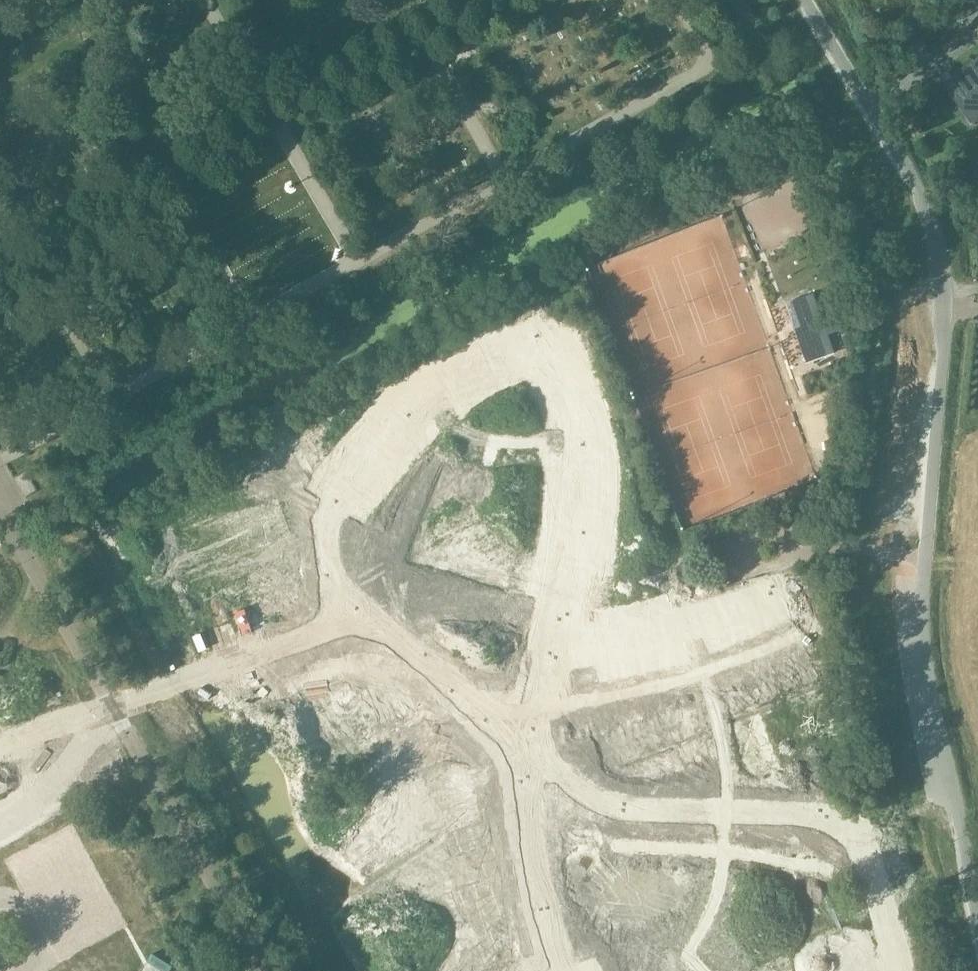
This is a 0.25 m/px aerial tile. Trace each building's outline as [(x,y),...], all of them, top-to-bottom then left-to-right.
[(949,4),(961,21),(977,9),(977,6),(974,0),(955,0),(949,4)] [(943,83),(971,124),(972,123),(971,122),(977,117),(977,59),(951,77),(954,82),(947,87),(944,82),(943,83)] [(790,321),(806,365),(835,354),(813,293),(784,304),(790,321)] [(440,466),(417,543),(426,545),(421,562),(493,582),(498,567),(506,569),(529,493),(521,490),(525,474),(453,452),(448,469),(440,466)] [(198,544),(190,546),(211,623),(220,621),(224,637),(297,617),(292,601),(301,598),(280,522),(271,524),(266,508),(194,528),(198,544)] [(806,645),(789,653),(805,692),(822,685),(823,686),(824,685),(807,644),(806,644),(806,645)] [(789,653),(770,660),(787,699),(805,692),(789,653)] [(770,660),(752,668),(769,707),(787,699),(770,660)] [(752,668),(734,675),(751,714),(769,707),(752,668)] [(716,681),(715,682),(717,686),(720,694),(723,701),(726,708),(729,715),(732,722),(732,723),(733,723),(733,721),(751,714),(734,675),(717,682),(716,681)] [(717,686),(706,691),(709,698),(720,694),(717,686)] [(676,695),(657,699),(666,740),(685,736),(685,737),(686,737),(686,736),(684,728),(683,720),(681,713),(679,706),(678,698),(677,694),(675,694),(676,695)] [(720,694),(709,698),(712,705),(723,701),(720,694)] [(689,696),(678,698),(679,706),(691,703),(689,696)] [(657,699),(639,703),(647,744),(666,740),(657,699)] [(723,701),(712,705),(715,712),(726,708),(723,701)] [(639,703),(620,707),(629,748),(647,744),(639,703)] [(691,703),(679,706),(681,713),(692,711),(691,703)] [(620,707),(601,711),(610,752),(629,748),(620,707)] [(726,708),(715,712),(718,719),(729,715),(726,708)] [(582,714),(581,714),(590,758),(592,757),(591,756),(610,752),(601,711),(583,715),(582,714)] [(692,711),(681,713),(683,720),(694,718),(692,711)] [(729,715),(718,719),(721,726),(732,722),(729,715)] [(694,718),(683,720),(684,728),(696,725),(694,718)] [(374,747),(364,748),(376,827),(385,826),(387,843),(462,832),(459,816),(468,814),(457,735),(448,737),(446,720),(371,730),(374,747)] [(696,725),(684,728),(686,736),(697,733),(696,725)] [(613,856),(611,892),(633,894),(635,858),(613,856)] [(635,858),(633,894),(655,895),(657,859),(635,858)] [(657,859),(655,895),(676,896),(678,860),(657,859)] [(678,860),(676,896),(698,897),(699,886),(700,874),(700,863),(701,861),(678,860)] [(700,863),(700,874),(708,875),(708,863),(700,863)] [(741,865),(739,877),(747,878),(749,867),(741,865)] [(700,874),(699,886),(707,886),(708,875),(700,874)] [(739,877),(737,888),(744,890),(747,878),(739,877)] [(699,886),(698,897),(706,898),(707,886),(699,886)] [(737,888),(734,899),(742,901),(744,890),(737,888)] [(698,897),(698,909),(706,909),(706,898),(698,897)] [(734,899),(732,911),(739,912),(742,901),(734,899)]
